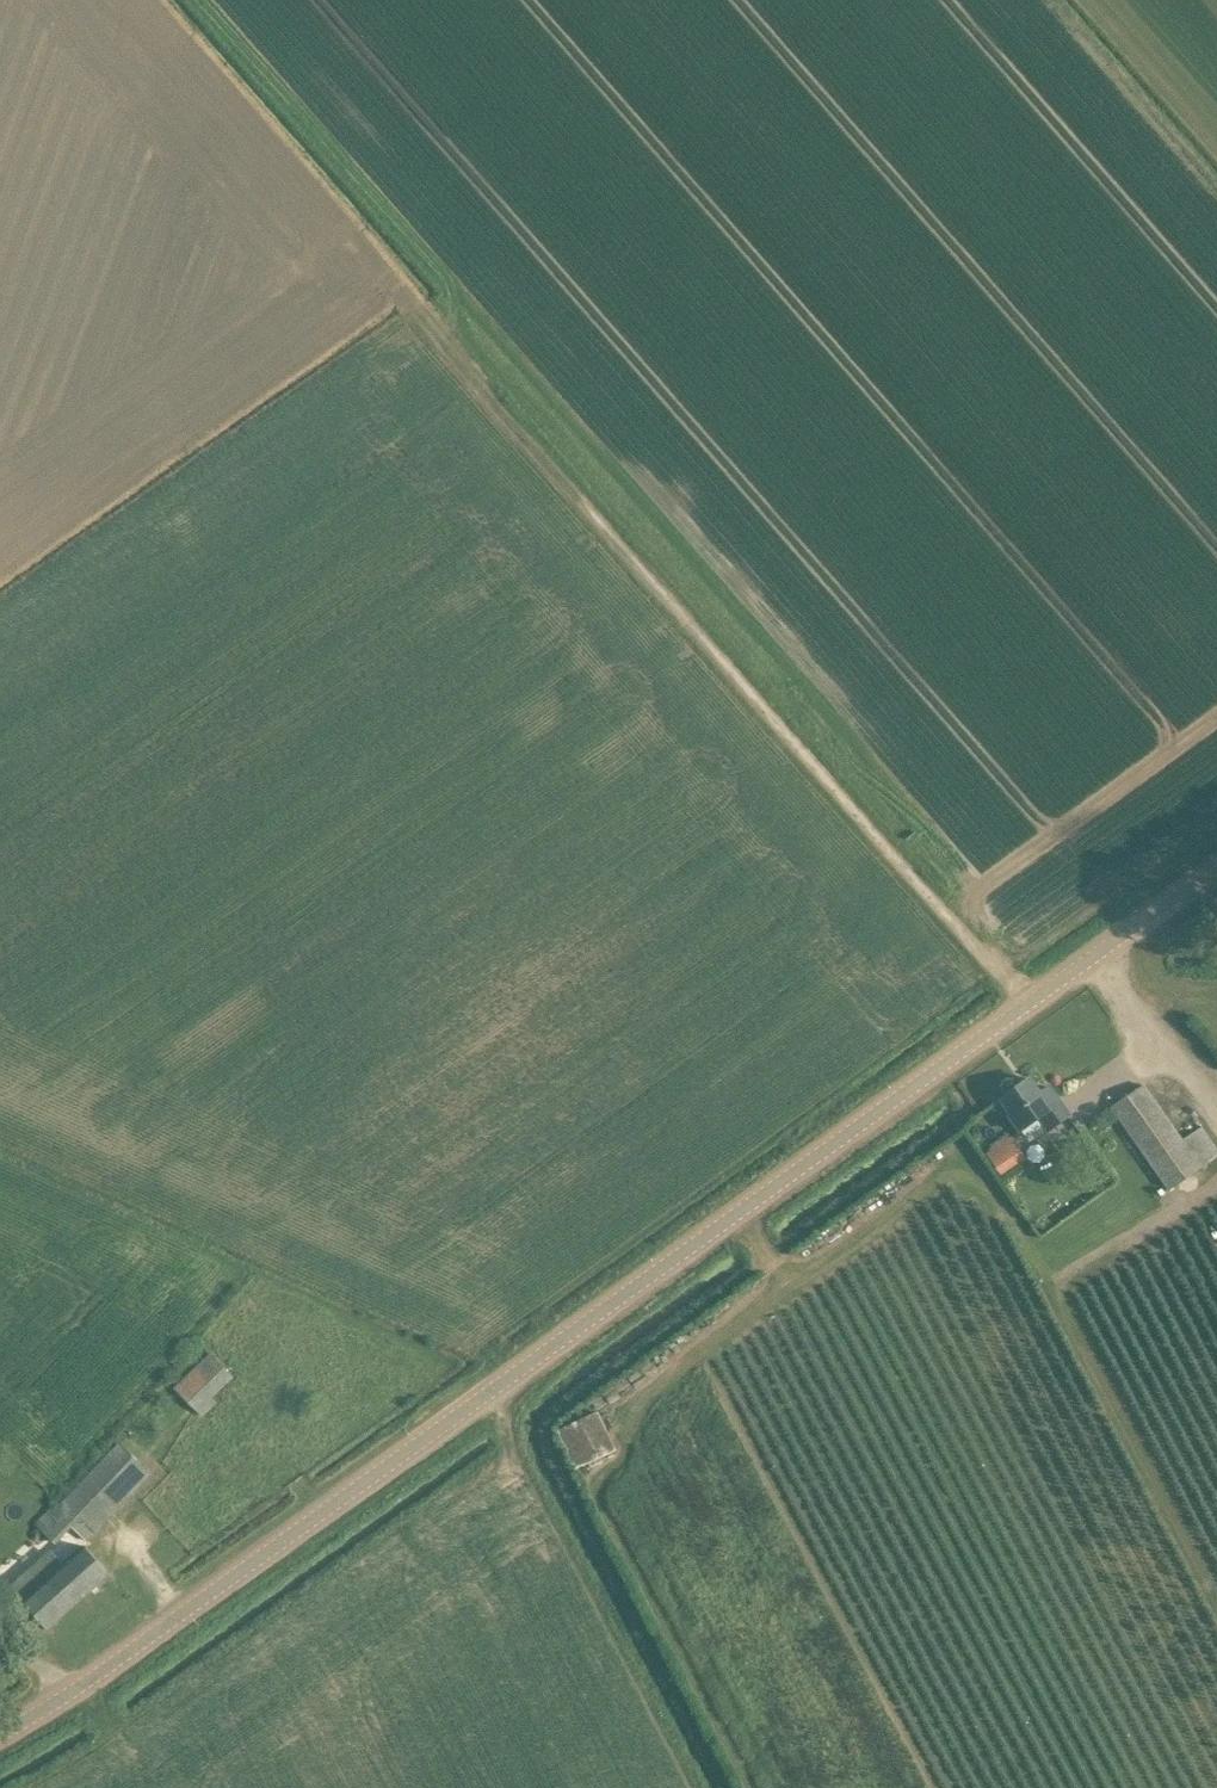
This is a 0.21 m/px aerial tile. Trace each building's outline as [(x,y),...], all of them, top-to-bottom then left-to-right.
[(1049,1086),(1040,1092),(1029,1078),(1001,1098),(1012,1113),(1010,1114),(1021,1130),(1040,1117),(1049,1129),(1069,1115),(1049,1086)] [(1202,1167),(1201,1167),(1182,1139),(1143,1084),(1112,1106),(1170,1189),(1202,1167)] [(1011,1138),(986,1154),(1001,1176),(1025,1161),(1011,1138)] [(174,1392),(195,1412),(230,1376),(209,1356),(174,1392)] [(149,1474),(119,1445),(58,1510),(53,1505),(35,1523),(53,1541),(70,1524),(86,1540),(95,1531),(79,1515),(100,1493),(116,1508),(149,1474)] [(94,1556),(84,1544),(62,1564),(51,1551),(0,1597),(0,1605),(18,1624),(33,1642),(110,1573),(94,1556)]
